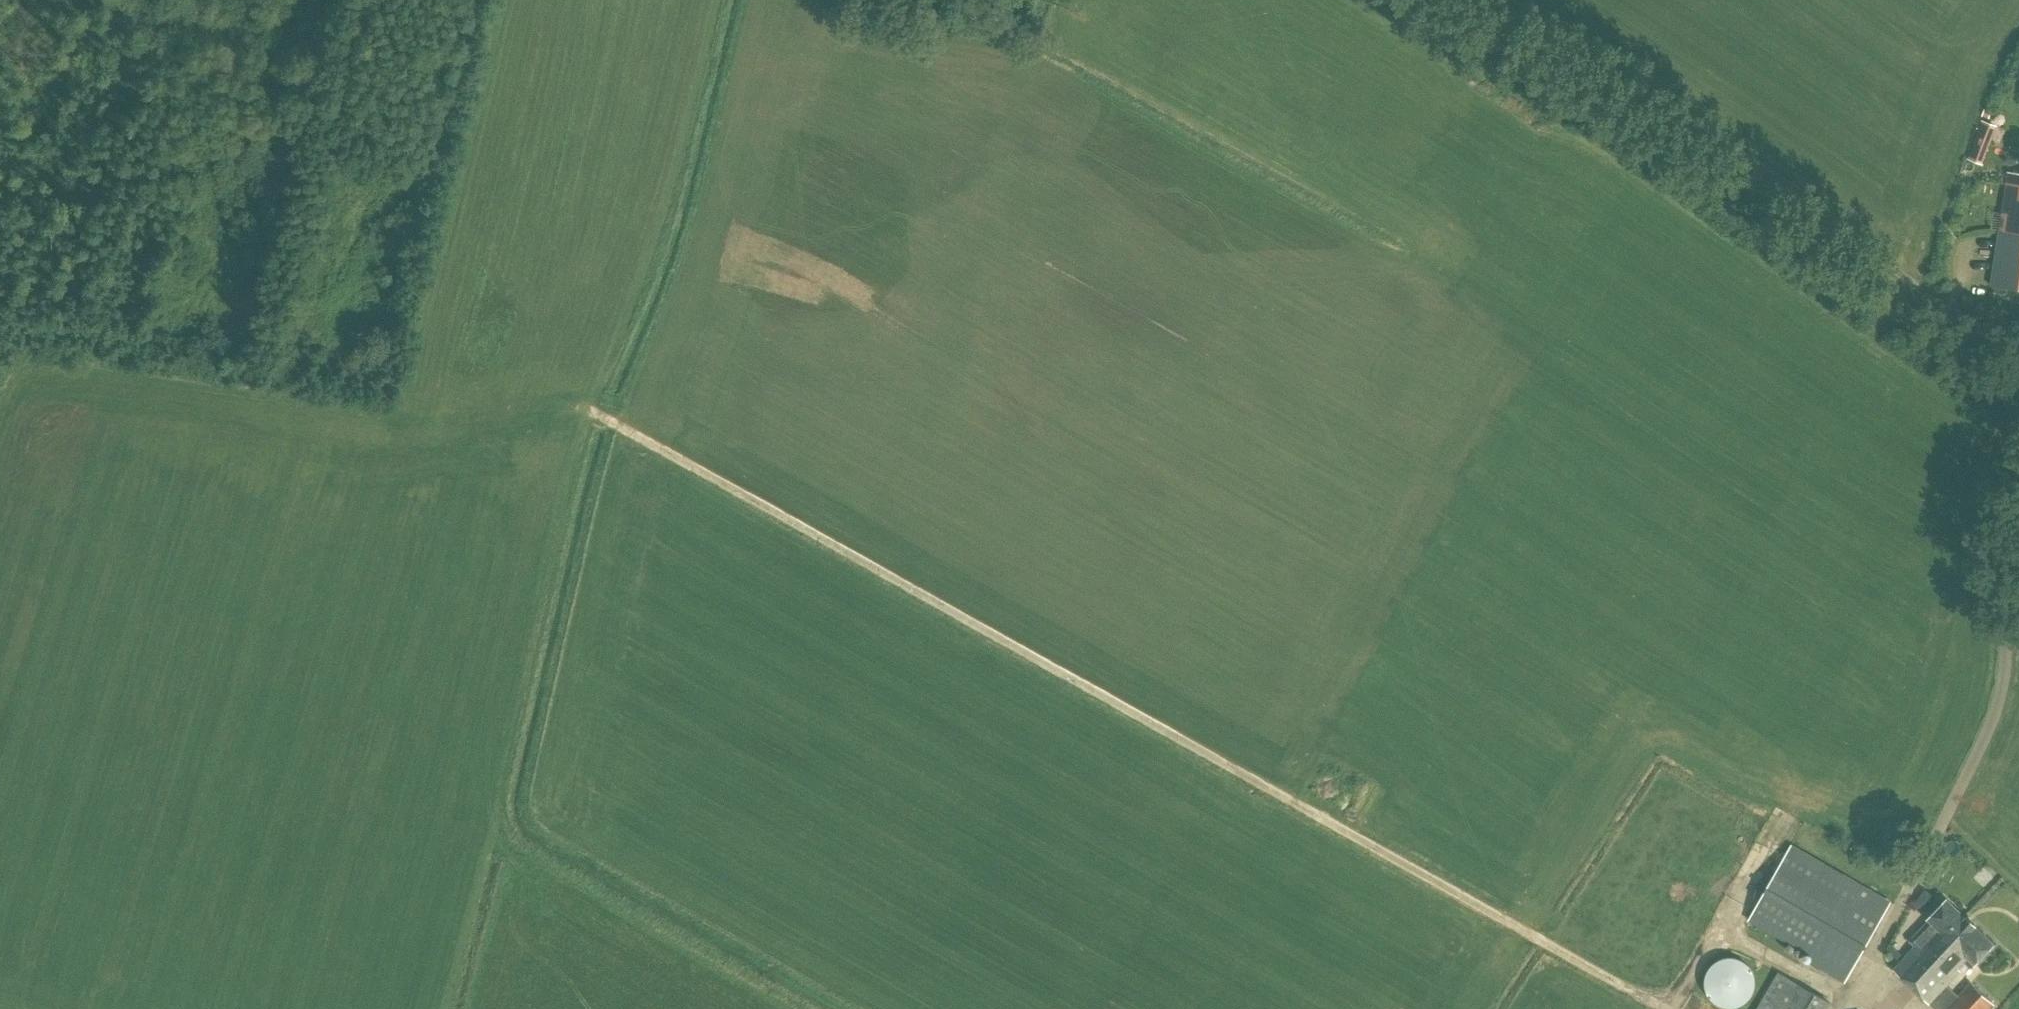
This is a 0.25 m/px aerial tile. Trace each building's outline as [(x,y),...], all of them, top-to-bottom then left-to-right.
[(1985,160),(2001,123),(1985,116),(1970,153),(1985,160)] [(2008,172),(1999,231),(1991,285),(2018,288),(2018,174),(2008,172)] [(1846,979),(1890,903),(1790,846),(1749,918),(1814,955),(1811,959),(1846,979)] [(1994,1004),(1963,975),(1993,944),(1947,900),(1928,919),(1928,920),(1908,941),(1914,948),(1894,971),(1934,1008),(1989,1008),(1994,1004)] [(1727,1008),(1732,1008),(1734,1007),(1736,1007),(1738,1006),(1740,1005),(1742,1004),(1744,1003),(1745,1002),(1747,1000),(1748,999),(1750,997),(1751,995),(1752,993),(1753,991),(1753,989),(1754,987),(1754,985),(1754,983),(1754,980),(1754,978),(1753,976),(1753,974),(1752,972),(1751,970),(1750,968),(1748,966),(1747,965),(1743,962),(1742,961),(1740,960),(1736,958),(1733,958),(1729,958),(1727,958),(1725,958),(1723,959),(1721,959),(1717,961),(1715,962),(1713,964),(1711,965),(1710,967),(1709,969),(1707,970),(1706,972),(1706,974),(1705,976),(1705,979),(1704,981),(1704,983),(1704,985),(1705,987),(1705,989),(1706,991),(1707,993),(1708,995),(1709,997),(1710,999),(1713,1002),(1715,1003),(1717,1004),(1719,1005),(1721,1006),(1723,1007),(1725,1007),(1727,1008)] [(1830,1003),(1777,973),(1757,1008),(1826,1008),(1830,1003)]
